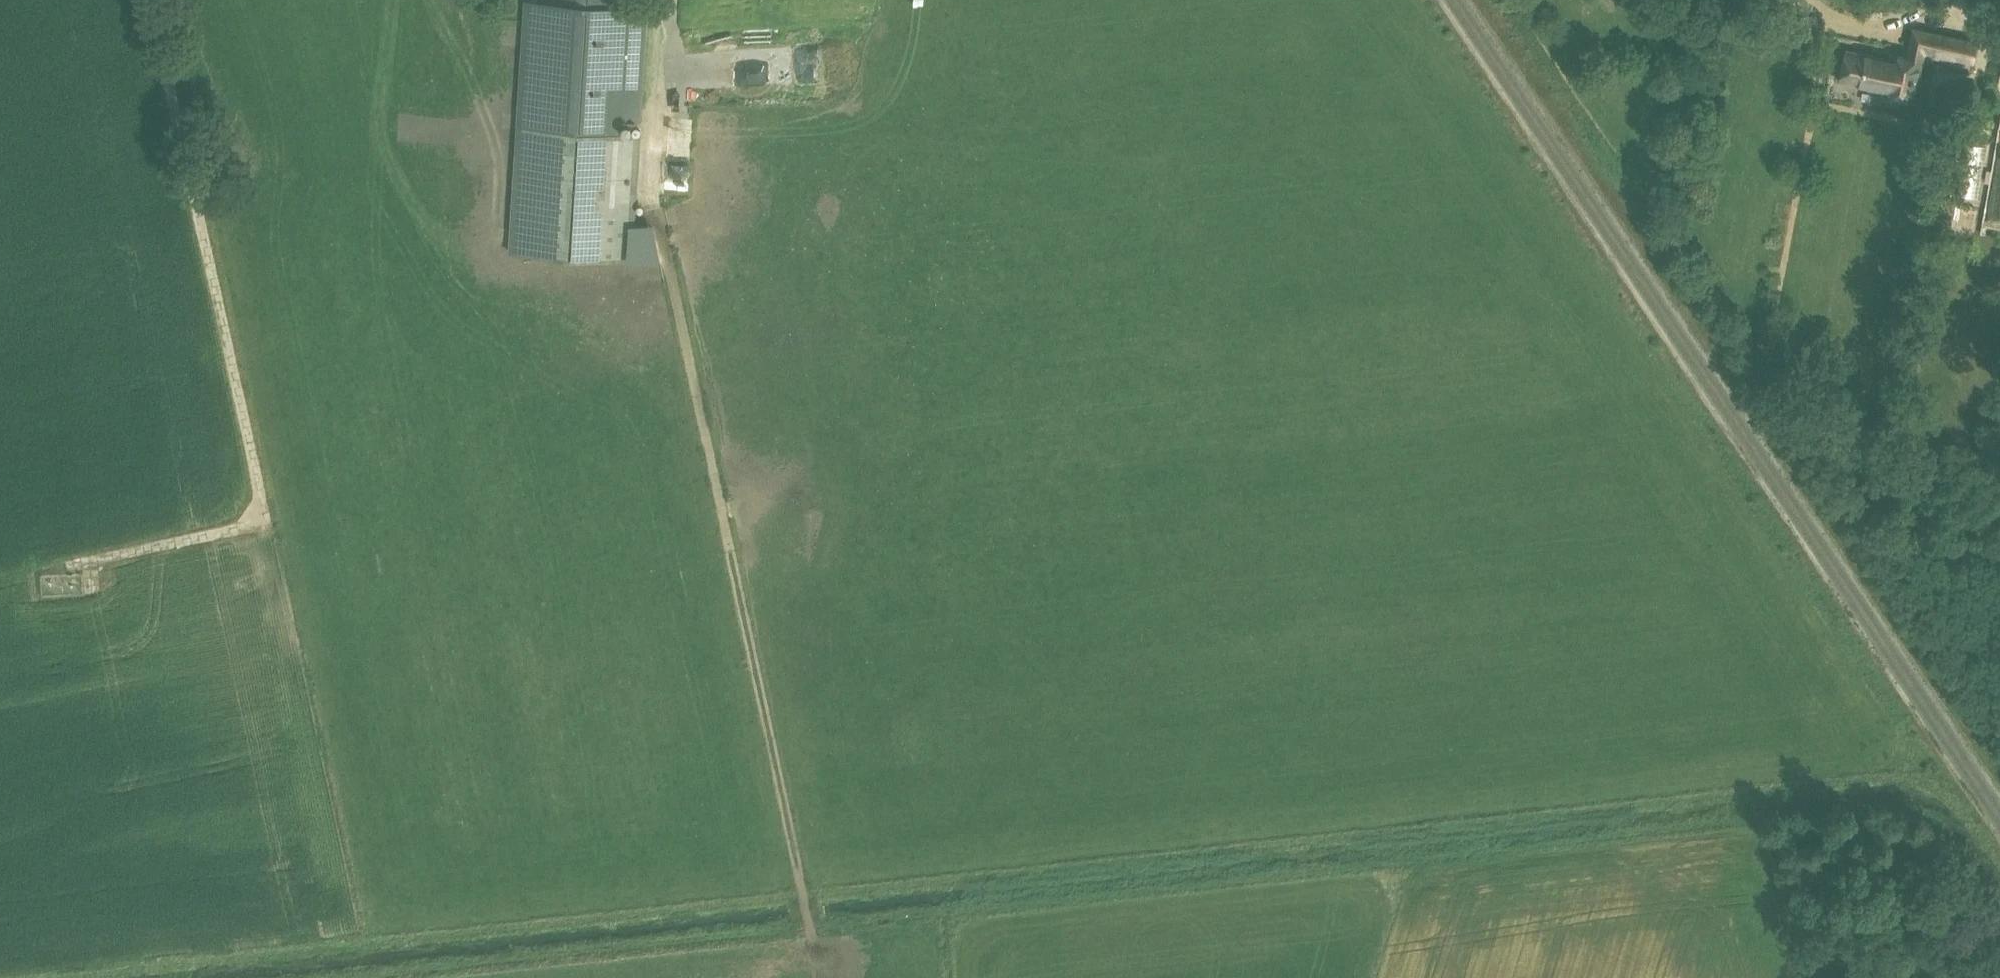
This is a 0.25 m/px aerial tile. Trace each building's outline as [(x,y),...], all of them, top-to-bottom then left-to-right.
[(543,0),(535,0),(525,0),(510,250),(631,257),(639,133),(617,132),(618,115),(640,116),(646,7),(625,5),(625,0),(543,0)] [(1845,47),(1839,78),(1888,88),(1887,92),(1913,97),(1923,48),(1935,51),(1934,54),(1951,57),(1952,55),(1972,59),(1975,39),(1914,27),(1909,56),(1892,52),(1891,57),(1845,47)] [(1992,216),(1999,217),(1999,167),(1992,216)] [(1987,171),(1977,218),(1989,220),(1999,173),(1987,171)]
